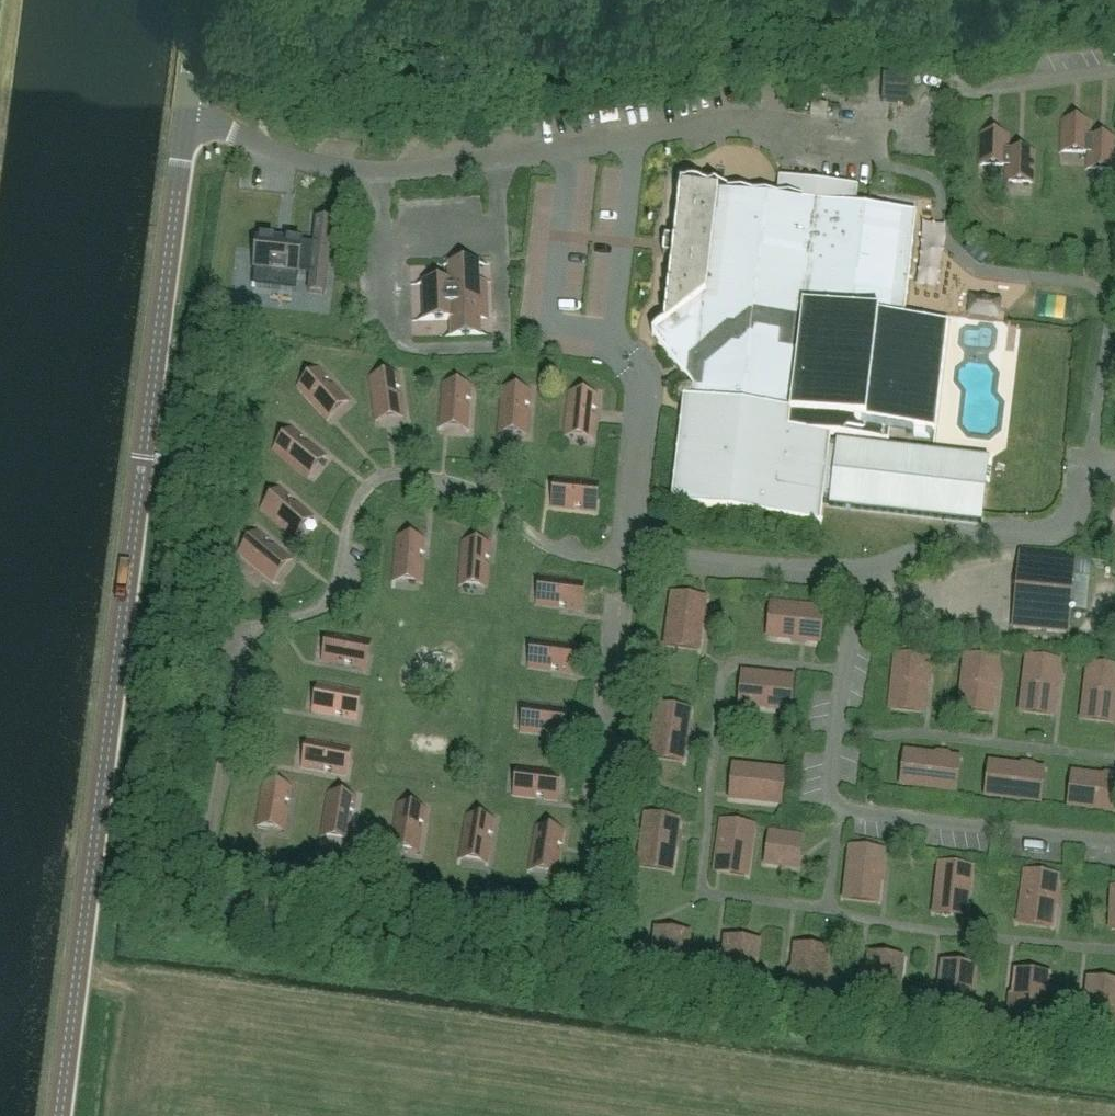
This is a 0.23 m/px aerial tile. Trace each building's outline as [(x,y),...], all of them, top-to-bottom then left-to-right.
[(908,103),(909,77),(883,76),(882,101),(908,103)] [(812,104),(811,115),(827,117),(828,106),(812,104)] [(1089,137),(1090,137),(1091,122),(1063,121),(1062,152),(1088,153),(1089,137)] [(1007,151),(1009,151),(1010,135),(982,134),(981,165),(1006,166),(1007,151)] [(1090,137),(1089,137),(1088,153),(1089,153),(1088,169),(1114,170),(1114,138),(1090,137)] [(1035,152),(1009,151),(1007,151),(1006,166),(1007,166),(1006,182),(1034,183),(1035,152)] [(856,188),(779,179),(777,197),(680,186),(674,239),(665,238),(663,256),(672,257),(665,324),(666,325),(653,335),(694,387),(693,399),(684,398),(670,499),(819,520),(821,500),(971,520),(979,460),(830,439),(831,432),(888,440),(891,423),(935,429),(948,323),(905,318),(911,266),(910,266),(916,213),(847,205),(850,188),(856,189),(856,188)] [(333,221),(318,219),(315,244),(302,243),(302,242),(258,237),(255,269),(298,273),(300,256),(313,257),(313,258),(329,260),(333,221)] [(479,319),(488,319),(487,282),(478,282),(477,265),(450,266),(450,283),(424,284),(425,321),(452,320),(452,338),(480,337),(479,319)] [(327,418),(348,400),(320,369),(299,387),(327,418)] [(377,419),(404,415),(398,374),(371,377),(377,419)] [(468,427),(472,385),(444,384),(441,425),(468,427)] [(503,388),(501,410),(500,430),(527,432),(529,412),(530,390),(503,388)] [(570,392),(568,414),(566,433),(593,436),(597,395),(570,392)] [(308,476),(325,455),(293,428),(275,450),(308,476)] [(595,509),(598,482),(557,477),(554,505),(595,509)] [(295,537),(313,516),(281,488),(263,509),(295,537)] [(273,579),(291,558),(259,531),(241,553),(273,579)] [(398,538),(395,580),(422,582),(425,540),(398,538)] [(491,544),(463,543),(460,585),(488,587),(491,544)] [(1076,558),(1021,553),(1013,625),(1068,631),(1076,558)] [(538,604),(580,609),(584,582),(541,577),(538,604)] [(673,596),(667,637),(700,642),(706,600),(673,596)] [(781,605),(778,638),(819,642),(823,609),(781,605)] [(328,633),(323,660),(365,668),(370,641),(328,633)] [(1101,633),(1100,644),(1114,646),(1114,635),(1101,633)] [(576,645),(534,640),(530,667),(572,673),(576,645)] [(923,699),(928,659),(897,655),(893,696),(923,699)] [(967,656),(962,697),(993,700),(997,660),(967,656)] [(1054,702),(1059,662),(1028,658),(1024,699),(1054,702)] [(1090,665),(1085,706),(1114,709),(1114,668),(1090,665)] [(749,706),(790,710),(793,679),(752,675),(749,706)] [(314,711),(356,719),(361,692),(319,684),(314,711)] [(567,709),(525,704),(522,731),(564,736),(567,709)] [(690,712),(658,707),(652,749),(684,753),(690,712)] [(303,766),(345,774),(350,747),(308,739),(303,766)] [(915,785),(955,791),(959,760),(919,755),(915,785)] [(1000,796),(1040,801),(1044,771),(1003,766),(1000,796)] [(557,800),(560,772),(518,767),(515,794),(557,800)] [(743,768),(740,799),(780,803),(784,772),(743,768)] [(1086,776),(1083,807),(1114,811),(1114,780),(1086,776)] [(285,830),(292,788),(265,783),(258,825),(285,830)] [(322,836),(349,840),(356,798),(329,794),(322,836)] [(419,851),(425,809),(398,805),(392,847),(419,851)] [(488,863),(495,821),(468,816),(460,858),(488,863)] [(646,817),(641,858),(673,863),(679,821),(646,817)] [(717,863),(748,868),(753,827),(723,823),(717,863)] [(564,831),(537,827),(530,870),(557,874),(564,831)] [(801,838),(771,834),(767,864),(797,868),(801,838)] [(883,852),(851,849),(846,891),(879,894),(883,852)] [(971,868),(941,865),(937,905),(967,909),(971,868)] [(1026,874),(1020,915),(1053,919),(1058,878),(1026,874)] [(689,943),(656,940),(651,981),(684,985),(689,943)] [(753,993),(758,951),(726,948),(721,989),(753,993)] [(791,998),(823,1001),(828,959),(795,956),(791,998)] [(897,1010),(902,968),(869,964),(865,1006),(897,1010)] [(938,1014),(970,1018),(975,976),(942,972),(938,1014)] [(1044,1026),(1048,984),(1016,981),(1011,1023),(1044,1026)] [(1088,989),(1084,1031),(1114,1034),(1114,992),(1088,989)]
